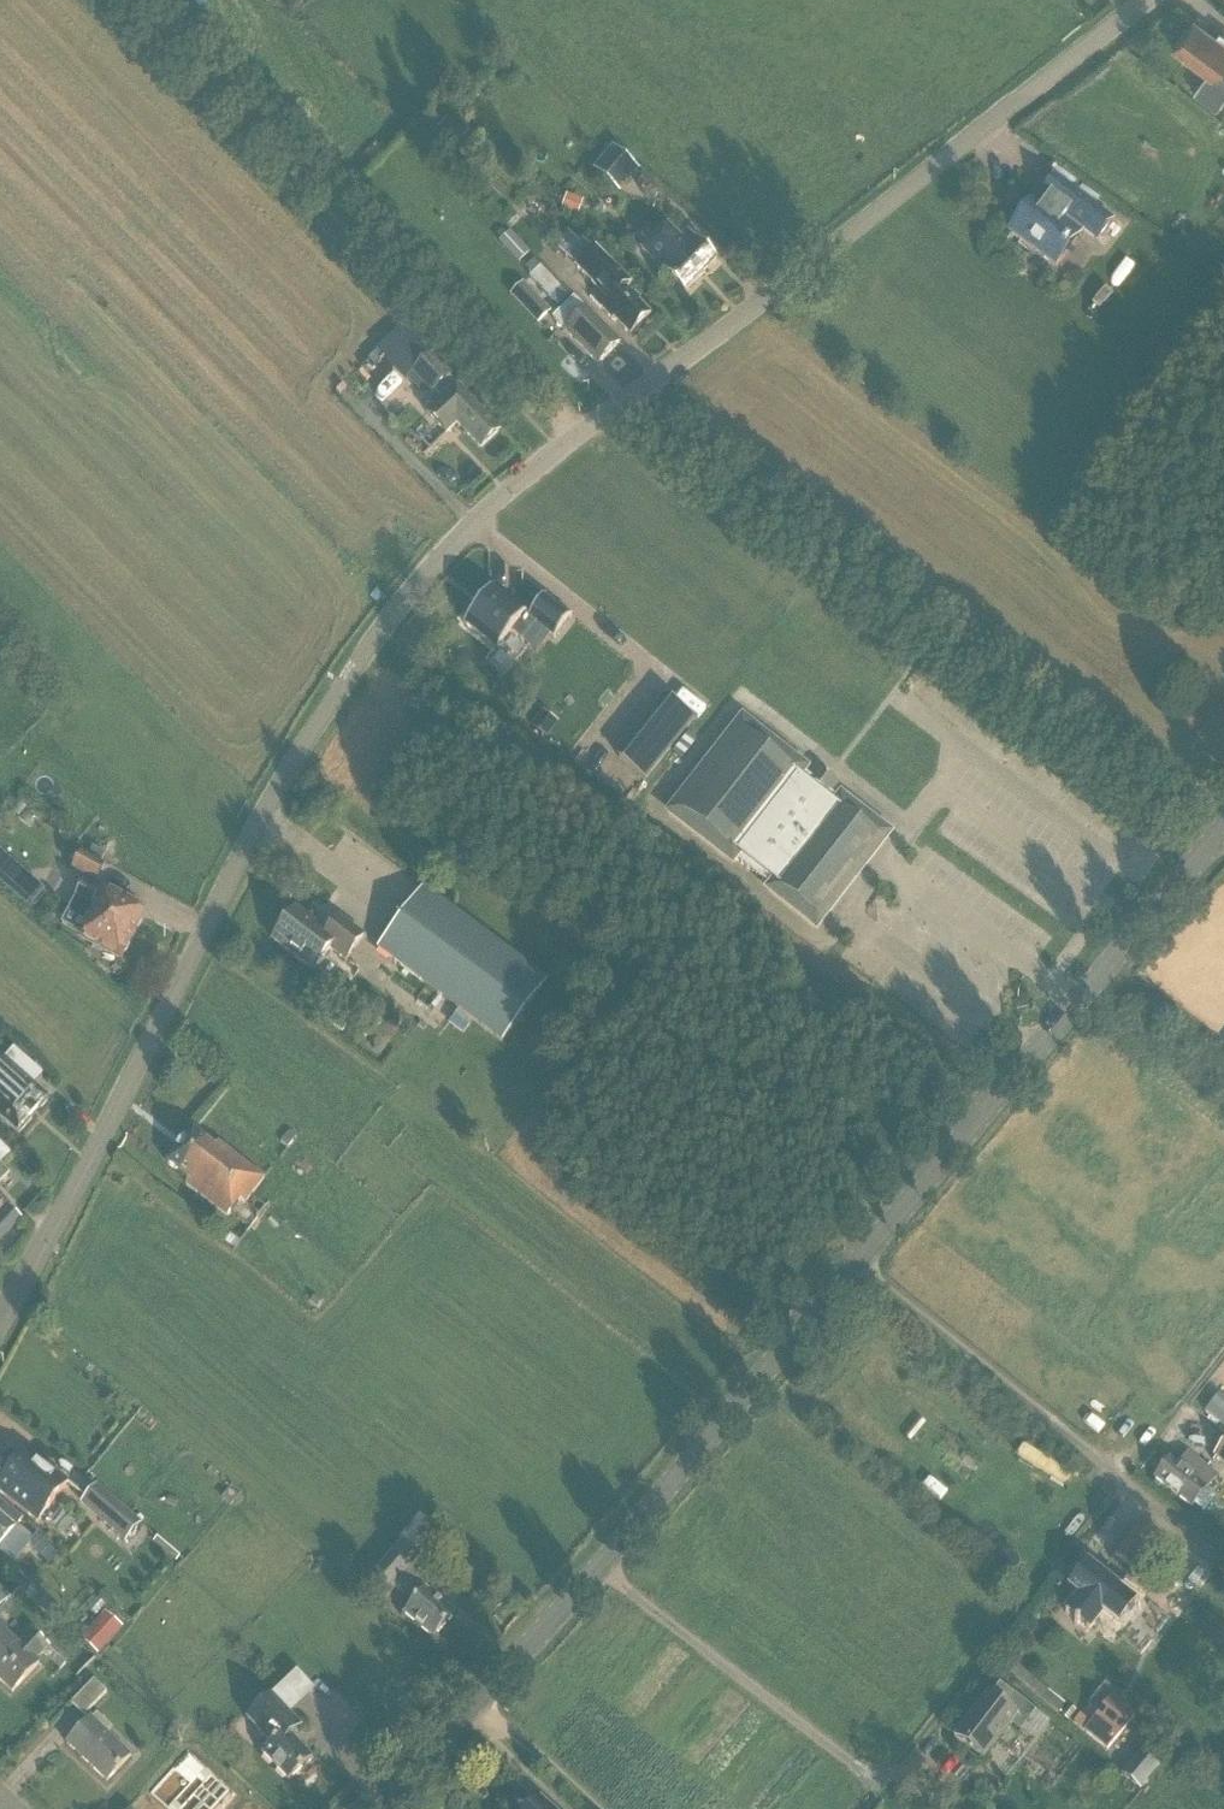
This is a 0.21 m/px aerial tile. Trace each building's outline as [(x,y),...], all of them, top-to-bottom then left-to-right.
[(1223,58),(1223,35),(1219,31),(1215,36),(1193,20),(1171,50),(1204,74),(1192,91),(1214,108),(1223,95),(1223,78),(1214,72),(1223,58)] [(618,191),(637,168),(611,146),(592,168),(618,191)] [(1112,221),(1095,209),(1057,179),(1039,203),(1032,199),(1008,230),(1057,267),(1081,235),(1055,216),(1059,212),(1080,228),(1097,241),(1112,221)] [(582,201),(565,195),(560,211),(577,217),(582,201)] [(523,247),(537,239),(521,215),(508,223),(523,247)] [(688,233),(682,238),(666,224),(641,249),(656,264),(685,293),(716,261),(688,233)] [(584,242),(580,245),(566,231),(553,244),(566,258),(613,302),(603,312),(612,321),(617,324),(631,338),(634,335),(639,332),(642,327),(651,318),(624,291),(630,286),(584,242)] [(527,255),(510,237),(501,247),(518,264),(527,255)] [(550,312),(522,283),(509,296),(537,325),(550,312)] [(560,288),(549,299),(557,307),(568,297),(560,288)] [(598,364),(619,344),(574,298),(553,319),(567,333),(598,364)] [(401,329),(378,350),(417,391),(424,384),(433,395),(436,392),(443,399),(427,413),(447,434),(458,424),(481,449),(500,431),(457,385),(450,378),(451,378),(427,353),(425,355),(401,329)] [(472,607),(463,619),(466,621),(464,625),(497,651),(510,634),(522,643),(537,624),(555,639),(571,618),(545,597),(529,616),(493,588),(476,609),(472,607)] [(667,697),(618,759),(647,781),(696,719),(667,697)] [(542,711),(532,725),(546,735),(556,721),(542,711)] [(839,800),(802,771),(804,769),(743,721),(671,813),(732,861),(734,859),(771,888),(769,890),(816,926),(888,834),(841,798),(839,800)] [(96,882),(104,867),(80,855),(73,870),(96,882)] [(141,915),(102,894),(83,884),(82,886),(77,883),(72,892),(77,895),(75,898),(92,907),(93,905),(99,908),(83,938),(119,957),(121,954),(126,952),(130,945),(129,939),(141,915)] [(424,889),(420,894),(378,950),(501,1042),(547,981),(424,889)] [(272,941),(313,972),(330,949),(346,961),(364,937),(339,919),(327,934),(296,910),(272,941)] [(5,1062),(4,1061),(0,1066),(0,1118),(19,1135),(49,1101),(33,1086),(42,1076),(14,1051),(5,1062)] [(244,1205),(264,1179),(218,1143),(215,1147),(193,1131),(168,1164),(189,1181),(186,1185),(228,1217),(240,1202),(244,1205)] [(288,1132),(280,1141),(288,1147),(296,1138),(288,1132)] [(10,1154),(0,1144),(0,1164),(10,1154)] [(1,1166),(0,1167),(0,1185),(10,1175),(1,1166)] [(8,1206),(0,1214),(0,1241),(21,1219),(8,1206)] [(1204,1412),(1223,1428),(1223,1399),(1218,1394),(1204,1412)] [(1214,1457),(1223,1464),(1223,1444),(1214,1457)] [(38,1524),(70,1484),(26,1450),(17,1462),(0,1449),(0,1494),(38,1524)] [(1155,1480),(1191,1509),(1193,1506),(1203,1514),(1214,1500),(1203,1492),(1216,1476),(1187,1453),(1186,1454),(1190,1457),(1180,1472),(1169,1462),(1155,1480)] [(1057,1481),(1064,1470),(1049,1460),(1042,1472),(1057,1481)] [(142,1523),(98,1485),(81,1505),(89,1512),(125,1543),(142,1523)] [(22,1519),(0,1501),(0,1546),(22,1519)] [(1145,1556),(1160,1538),(1134,1517),(1107,1551),(1123,1564),(1135,1548),(1145,1556)] [(407,1532),(399,1541),(402,1543),(418,1557),(426,1548),(407,1532)] [(386,1600),(395,1589),(413,1605),(404,1615),(433,1641),(454,1616),(439,1603),(442,1599),(410,1572),(421,1559),(418,1557),(402,1543),(367,1583),(386,1600)] [(1079,1597),(1065,1614),(1089,1633),(1103,1615),(1118,1627),(1136,1604),(1087,1565),(1068,1588),(1079,1597)] [(0,1590),(0,1609),(9,1599),(0,1590)] [(57,1606),(39,1591),(31,1601),(49,1616),(57,1606)] [(122,1628),(104,1612),(79,1639),(97,1655),(122,1628)] [(49,1648),(31,1630),(18,1644),(0,1628),(0,1681),(12,1693),(39,1665),(36,1662),(49,1648)] [(298,1665),(274,1686),(293,1707),(316,1686),(298,1665)] [(1010,1675),(1058,1713),(1065,1705),(1017,1666),(1010,1675)] [(84,1718),(107,1694),(94,1682),(71,1706),(84,1718)] [(1020,1732),(1035,1713),(1013,1695),(1004,1707),(988,1694),(954,1738),(983,1761),(1011,1725),(1020,1732)] [(312,1760),(286,1733),(297,1723),(271,1696),(247,1719),(272,1745),(262,1754),(289,1782),(312,1760)] [(1112,1700),(1084,1733),(1106,1751),(1133,1717),(1112,1700)] [(1145,1704),(1136,1715),(1147,1724),(1156,1712),(1145,1704)] [(107,1783),(131,1758),(90,1720),(66,1745),(107,1783)] [(1146,1744),(1120,1774),(1140,1791),(1165,1761),(1146,1744)] [(146,1800),(156,1808),(222,1808),(235,1795),(234,1795),(230,1790),(190,1753),(162,1782),(146,1800)] [(1037,1777),(1052,1788),(1062,1774),(1047,1763),(1037,1777)]
